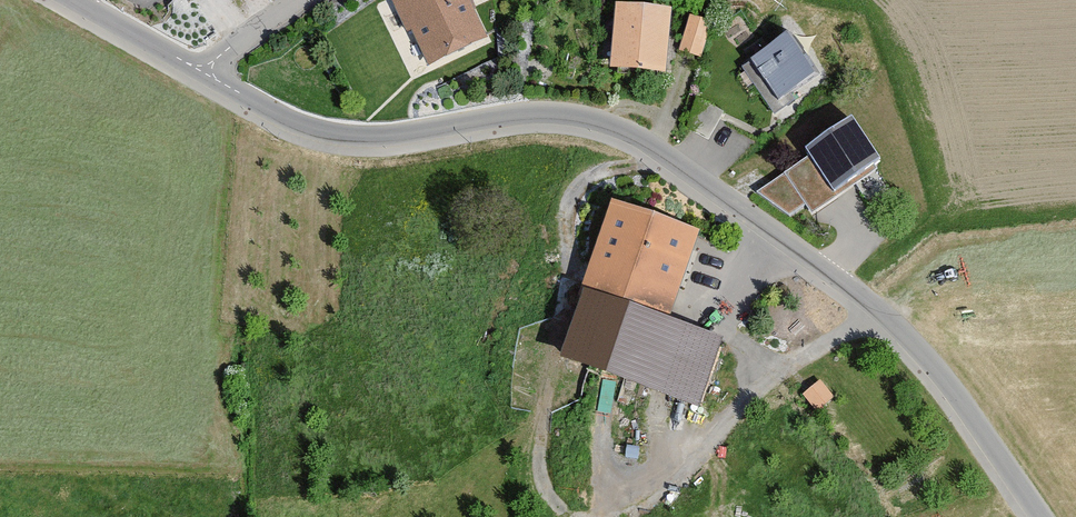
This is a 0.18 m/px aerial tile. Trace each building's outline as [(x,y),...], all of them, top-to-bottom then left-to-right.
[(465,0),(399,0),(390,4),(405,37),(410,35),(425,68),(484,41),(465,0)] [(669,16),(614,11),(609,74),(663,79),(669,16)] [(707,27),(688,21),(677,53),(697,59),(707,27)] [(791,38),(751,66),(779,106),(819,78),(791,38)] [(849,125),(802,156),(806,162),(782,178),(809,218),(880,171),(849,125)] [(666,327),(698,237),(610,206),(576,300),(581,302),(559,364),(697,413),(721,346),(666,327)] [(833,401),(818,384),(800,399),(815,416),(833,401)]
